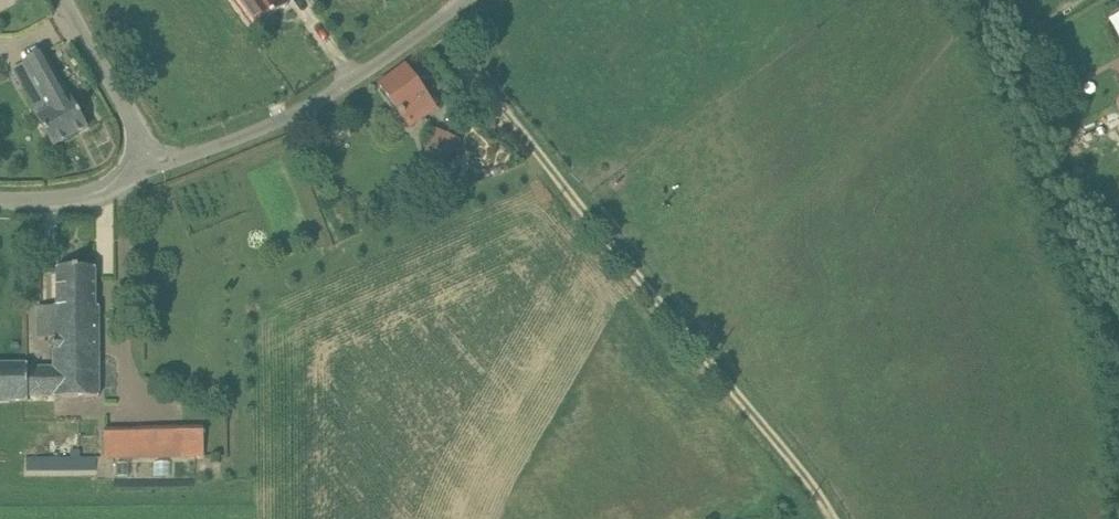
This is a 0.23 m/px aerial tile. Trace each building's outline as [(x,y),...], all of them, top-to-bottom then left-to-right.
[(260,25),(289,4),(286,0),(241,0),(260,25)] [(45,52),(25,63),(46,99),(32,107),(54,145),(89,126),(72,97),(71,98),(45,52)] [(417,71),(384,89),(405,127),(438,108),(417,71)] [(1098,98),(1098,94),(1098,89),(1096,85),(1092,78),(1085,73),(1081,72),(1076,71),(1071,72),(1067,73),(1060,78),(1056,85),(1054,89),(1054,94),(1054,98),(1056,103),(1059,108),(1066,114),(1074,116),(1082,115),(1088,112),(1091,110),(1096,103),(1098,98)] [(465,138),(430,127),(416,171),(450,182),(465,138)] [(1103,232),(1118,260),(1118,224),(1103,232)] [(58,267),(58,305),(55,305),(55,369),(27,369),(27,364),(0,364),(0,400),(29,400),(29,397),(100,397),(99,327),(99,305),(96,305),(96,267),(58,267)] [(204,427),(104,428),(105,458),(205,456),(204,427)]
